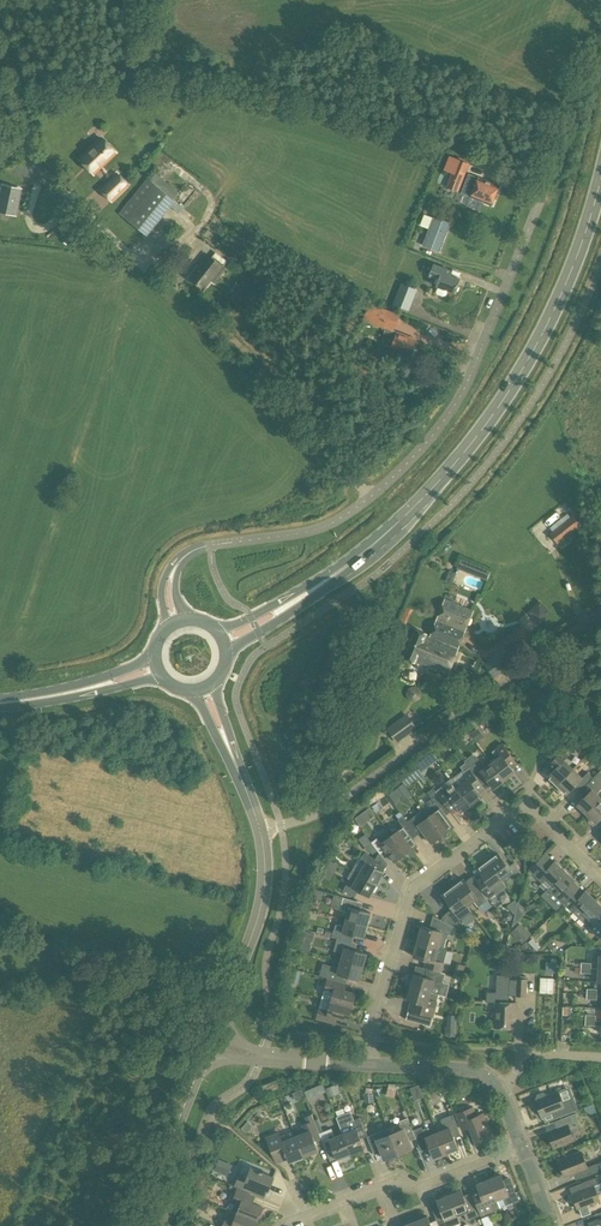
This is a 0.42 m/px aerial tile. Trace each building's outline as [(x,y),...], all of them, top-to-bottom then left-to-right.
[(180,89),(175,96),(185,104),(190,97),(180,89)] [(453,141),(468,138),(465,126),(450,129),(453,141)] [(486,135),(479,156),(488,159),(495,138),(486,135)] [(94,173),(115,153),(102,138),(80,159),(94,173)] [(458,192),(469,164),(450,156),(444,170),(452,173),(447,187),(458,192)] [(129,185),(118,173),(111,180),(122,192),(129,185)] [(492,205),(499,186),(469,174),(462,193),(492,205)] [(144,235),(173,200),(147,179),(119,214),(144,235)] [(20,189),(1,186),(0,192),(0,212),(15,215),(20,189)] [(439,253),(451,223),(433,216),(422,246),(439,253)] [(242,255),(237,251),(232,257),(237,261),(242,255)] [(217,279),(224,270),(207,256),(188,279),(202,290),(214,276),(217,279)] [(455,293),(460,279),(450,275),(452,271),(434,264),(430,275),(439,279),(436,285),(438,286),(435,292),(437,294),(442,296),(445,295),(447,290),(455,293)] [(409,310),(417,290),(401,283),(392,308),(401,311),(402,308),(409,310)] [(396,332),(394,331),(397,323),(395,323),(398,315),(370,304),(364,320),(385,328),(384,331),(383,338),(382,344),(391,347),(390,349),(405,354),(406,353),(412,355),(418,340),(397,332),(396,332)] [(558,544),(580,526),(572,515),(550,533),(558,544)] [(430,638),(457,649),(473,610),(445,599),(430,638)] [(412,610),(407,607),(401,621),(407,623),(412,610)] [(430,638),(425,636),(426,634),(415,629),(404,657),(415,662),(416,660),(447,673),(457,649),(430,638)] [(493,678),(519,658),(508,645),(483,664),(493,678)] [(397,741),(416,727),(407,714),(387,728),(397,741)] [(569,740),(565,745),(569,749),(574,744),(569,740)] [(511,767),(517,763),(502,743),(496,748),(492,751),(497,758),(491,762),(504,780),(514,772),(511,767)] [(557,786),(573,769),(564,760),(569,754),(563,749),(554,759),(559,764),(547,776),(557,786)] [(430,763),(436,758),(431,752),(425,757),(430,763)] [(504,780),(491,762),(485,767),(477,757),(475,755),(471,755),(463,761),(465,763),(466,763),(478,779),(478,780),(484,776),(493,788),(504,780)] [(479,793),(485,788),(478,780),(478,779),(466,763),(465,763),(460,766),(464,771),(462,773),(467,779),(457,786),(471,805),(482,797),(479,793)] [(588,784),(592,778),(593,778),(587,772),(582,778),(573,769),(557,786),(566,795),(578,783),(583,788),(588,784)] [(577,805),(586,814),(600,799),(600,798),(596,793),(600,788),(600,772),(600,771),(593,778),(592,778),(588,784),(583,788),(583,789),(588,794),(577,805)] [(448,808),(450,811),(455,807),(459,813),(471,805),(457,786),(451,778),(440,786),(441,787),(436,791),(445,803),(444,804),(448,808)] [(389,794),(395,804),(396,803),(400,796),(404,801),(412,795),(403,784),(389,794)] [(444,804),(445,803),(436,791),(430,795),(432,798),(426,802),(434,813),(429,817),(441,832),(452,824),(443,812),(448,808),(444,804)] [(586,814),(596,823),(600,818),(600,799),(586,814)] [(369,807),(362,813),(368,821),(375,815),(369,807)] [(412,827),(411,828),(416,835),(422,831),(431,843),(443,834),(441,832),(429,817),(428,817),(423,810),(412,818),(407,822),(412,827)] [(412,827),(407,822),(403,816),(398,820),(403,827),(391,836),(393,838),(403,851),(404,851),(415,843),(406,831),(411,827),(411,828),(412,827)] [(372,855),(377,851),(365,834),(358,839),(368,852),(369,851),(372,855)] [(406,853),(404,851),(403,851),(393,838),(382,845),(377,838),(371,842),(380,854),(385,850),(394,862),(406,853)] [(351,870),(376,885),(384,872),(371,865),(375,859),(363,853),(357,864),(355,863),(351,870)] [(487,861),(501,880),(511,873),(516,878),(522,874),(514,863),(508,867),(498,853),(487,861)] [(554,862),(545,853),(529,870),(542,883),(548,888),(552,883),(564,871),(565,871),(555,861),(554,862)] [(479,873),(473,877),(489,898),(496,893),(500,890),(495,885),(501,880),(487,861),(477,869),(479,873)] [(369,897),(376,885),(351,870),(347,878),(349,879),(343,891),(355,897),(358,891),(369,897)] [(552,883),(548,888),(563,903),(574,893),(580,886),(574,881),(575,880),(565,871),(564,871),(552,883)] [(453,887),(467,906),(473,901),(478,907),(487,900),(479,888),(473,892),(463,879),(453,887)] [(573,913),(578,918),(583,913),(584,914),(596,901),(585,890),(585,891),(580,886),(574,893),(563,903),(573,913)] [(456,914),(467,906),(453,887),(442,895),(452,908),(446,913),(454,924),(460,919),(456,914)] [(346,919),(367,925),(371,913),(356,908),(358,901),(343,898),(340,910),(348,912),(346,919)] [(596,901),(584,914),(583,913),(578,918),(588,928),(597,937),(600,933),(600,906),(596,901)] [(510,912),(505,913),(503,917),(506,921),(511,920),(513,916),(510,912)] [(363,938),(367,925),(346,919),(344,927),(336,924),(332,937),(337,938),(346,941),(348,934),(363,938)] [(437,919),(435,926),(431,925),(430,928),(421,926),(417,941),(438,947),(442,932),(451,935),(453,927),(437,919)] [(522,943),(532,933),(520,922),(511,932),(522,943)] [(300,947),(309,949),(314,932),(305,930),(300,947)] [(346,941),(337,938),(334,951),(343,953),(341,961),(363,967),(366,954),(350,949),(352,943),(346,941)] [(533,943),(530,939),(521,947),(525,951),(533,943)] [(438,947),(417,941),(413,956),(426,960),(424,967),(441,972),(444,963),(443,963),(447,949),(438,947)] [(536,943),(532,946),(536,951),(540,947),(536,943)] [(552,944),(548,947),(554,953),(557,950),(552,944)] [(359,980),(363,967),(341,961),(339,968),(323,963),(319,976),(341,982),(343,975),(359,980)] [(557,972),(557,961),(546,961),(546,972),(557,972)] [(591,968),(581,968),(580,973),(598,974),(597,982),(600,982),(600,969),(598,969),(591,968)] [(301,972),(294,970),(291,982),(298,984),(301,972)] [(431,992),(433,985),(440,987),(443,976),(425,970),(423,977),(413,974),(410,986),(431,992)] [(554,978),(540,977),(539,993),(553,994),(554,978)] [(322,999),(330,1001),(352,1007),(356,993),(345,990),(347,984),(327,978),(324,989),(322,999)] [(527,997),(527,979),(516,979),(516,985),(508,985),(508,995),(515,995),(515,996),(527,997)] [(414,1022),(430,1026),(437,1002),(436,1001),(439,994),(431,992),(410,986),(406,999),(410,1000),(408,1010),(416,1013),(414,1022)] [(330,1001),(322,999),(320,1007),(316,1019),(331,1023),(335,1025),(337,1018),(348,1021),(352,1007),(330,1001)] [(514,1028),(516,1003),(495,1002),(494,1027),(514,1028)] [(265,1093),(279,1088),(276,1080),(262,1085),(265,1093)] [(339,1091),(337,1084),(326,1088),(328,1095),(339,1091)] [(301,1088),(283,1096),(287,1104),(305,1097),(301,1088)] [(311,1088),(304,1091),(307,1099),(315,1096),(311,1088)] [(562,1103),(558,1092),(546,1096),(545,1094),(542,1093),(537,1095),(536,1098),(536,1100),(535,1100),(541,1116),(555,1111),(558,1117),(575,1111),(571,1099),(562,1103)] [(476,1117),(472,1108),(456,1114),(462,1129),(469,1126),(475,1141),(491,1135),(483,1114),(476,1117)] [(553,1147),(573,1139),(570,1132),(581,1128),(575,1113),(559,1119),(562,1127),(548,1133),(553,1147)] [(321,1139),(319,1133),(314,1121),(311,1114),(304,1116),(307,1123),(301,1125),(304,1133),(296,1136),(304,1156),(318,1151),(315,1142),(321,1139)] [(437,1132),(445,1153),(458,1148),(452,1134),(459,1131),(452,1115),(440,1120),(444,1130),(437,1132)] [(343,1133),(350,1154),(364,1148),(360,1138),(367,1136),(359,1117),(347,1122),(350,1131),(343,1133)] [(390,1134),(398,1153),(411,1148),(404,1129),(411,1126),(408,1118),(400,1121),(401,1123),(395,1126),(397,1131),(390,1134)] [(445,1153),(437,1132),(430,1135),(427,1128),(422,1130),(421,1127),(413,1130),(419,1147),(428,1143),(433,1158),(445,1153)] [(350,1154),(343,1133),(335,1137),(331,1128),(319,1133),(321,1139),(322,1139),(325,1147),(331,1145),(337,1159),(350,1154)] [(398,1153),(390,1134),(383,1137),(381,1131),(367,1136),(371,1146),(378,1144),(384,1159),(398,1153)] [(279,1132),(265,1137),(271,1153),(276,1163),(288,1159),(289,1162),(304,1156),(296,1136),(287,1139),(285,1134),(280,1136),(279,1132)] [(581,1152),(558,1161),(565,1177),(579,1171),(581,1178),(600,1170),(600,1169),(599,1163),(587,1167),(581,1152)] [(224,1174),(229,1163),(218,1158),(214,1170),(224,1174)] [(273,1177),(251,1168),(248,1176),(239,1173),(234,1186),(251,1192),(254,1185),(268,1191),(273,1177)] [(488,1179),(496,1200),(499,1208),(519,1200),(513,1186),(507,1189),(501,1175),(488,1179)] [(577,1209),(599,1200),(594,1186),(600,1184),(597,1177),(580,1183),(583,1190),(571,1195),(577,1209)] [(489,1203),(496,1200),(488,1179),(476,1184),(482,1199),(475,1201),(481,1216),(493,1211),(489,1203)] [(237,1213),(257,1221),(263,1208),(248,1202),(251,1194),(237,1188),(231,1202),(240,1206),(237,1213)] [(456,1215),(457,1215),(464,1213),(467,1220),(478,1216),(473,1202),(467,1204),(461,1190),(448,1195),(456,1215)] [(460,1223),(457,1215),(456,1215),(448,1195),(436,1200),(442,1214),(435,1217),(439,1225),(452,1225),(460,1223)] [(257,1221),(237,1213),(234,1220),(226,1216),(222,1225),(255,1225),(257,1221)] [(481,1218),(485,1225),(492,1225),(494,1225),(489,1214),(481,1218)] [(428,1216),(415,1221),(417,1225),(431,1225),(428,1216)]
